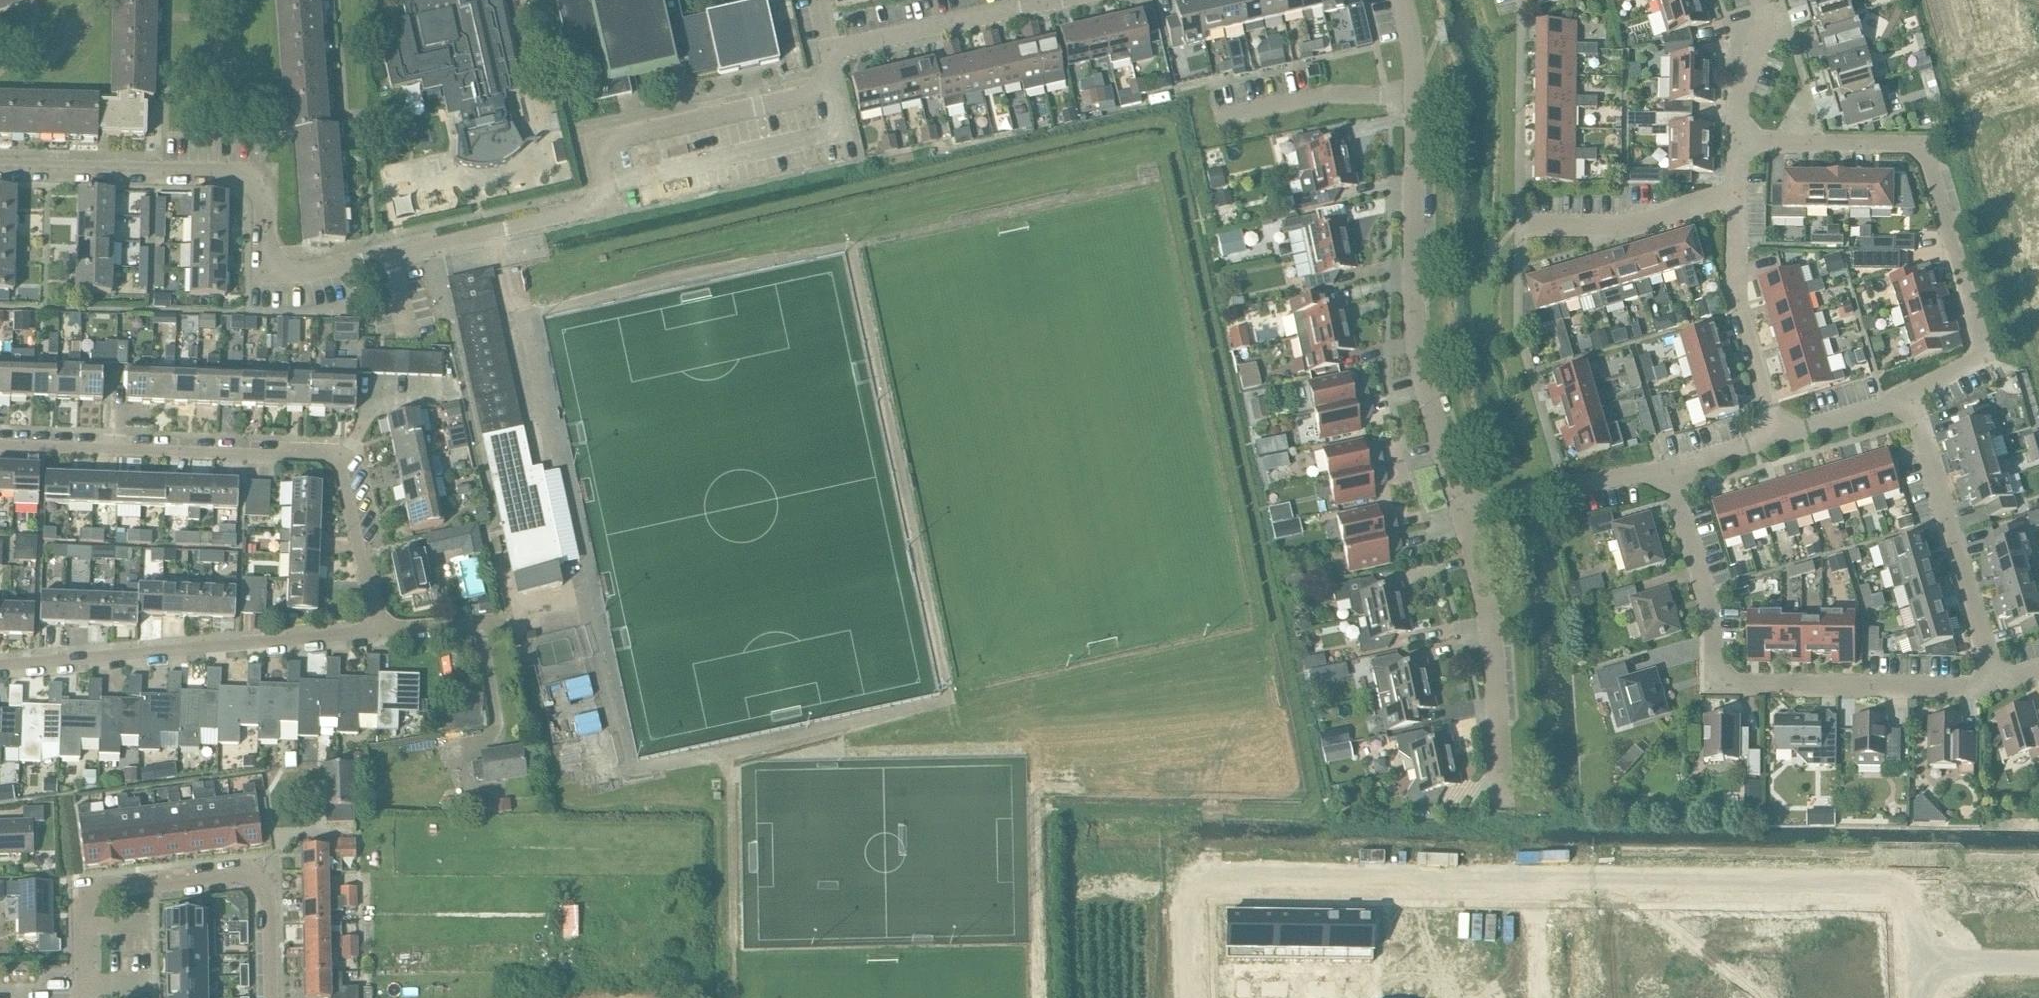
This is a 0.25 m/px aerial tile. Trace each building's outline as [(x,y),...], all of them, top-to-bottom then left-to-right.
[(117,14),(156,16),(156,0),(117,0),(117,14)] [(280,17),(320,15),(319,0),(279,0),(280,17)] [(376,28),(390,89),(421,82),(423,92),(456,85),(463,112),(459,113),(462,126),(454,127),(456,138),(456,139),(455,161),(454,161),(453,161),(453,162),(457,164),(461,166),(466,167),(470,168),(475,169),(480,169),(485,169),(489,168),(494,167),(498,166),(502,164),(507,162),(510,159),(514,157),(516,155),(517,154),(519,152),(520,151),(522,149),(523,148),(523,147),(524,147),(524,146),(525,145),(526,145),(526,144),(527,144),(528,144),(528,143),(529,143),(530,143),(531,143),(532,143),(533,143),(534,143),(536,144),(537,142),(536,142),(535,141),(534,141),(533,141),(532,141),(530,141),(530,142),(529,142),(528,142),(527,142),(526,143),(525,144),(524,145),(523,145),(522,146),(522,147),(512,127),(511,126),(506,127),(504,116),(509,115),(505,95),(520,92),(519,91),(499,0),(490,2),(489,0),(406,0),(403,6),(407,21),(376,28)] [(616,98),(631,95),(626,76),(675,65),(674,63),(687,61),(690,77),(717,71),(718,76),(778,62),(765,2),(681,21),(677,0),(555,0),(562,30),(558,31),(563,51),(569,49),(574,69),(585,67),(593,103),(616,98)] [(1194,0),(1185,0),(1185,3),(1181,4),(1181,3),(1174,5),(1177,17),(1165,19),(1172,48),(1186,45),(1192,43),(1192,44),(1204,41),(1203,35),(1202,35),(1194,0)] [(1203,35),(1222,30),(1215,0),(1194,0),(1202,35),(1203,35)] [(1222,30),(1242,26),(1236,0),(1215,0),(1222,30)] [(1242,26),(1262,21),(1257,0),(1236,0),(1242,26)] [(1262,21),(1281,17),(1278,0),(1257,0),(1262,21)] [(1281,17),(1301,12),(1299,0),(1278,0),(1281,17)] [(1301,12),(1321,7),(1321,8),(1320,0),(1299,0),(1301,12)] [(1321,8),(1322,14),(1335,11),(1341,9),(1341,10),(1361,5),(1360,0),(1320,0),(1321,8)] [(1662,13),(1703,1),(1702,0),(1647,0),(1648,4),(1658,1),(1662,13)] [(1812,26),(1853,14),(1850,4),(1853,3),(1852,0),(1810,0),(1814,12),(1809,14),(1813,25),(1812,26)] [(1662,36),(1665,47),(1689,43),(1685,30),(1709,23),(1703,1),(1662,13),(1668,34),(1662,36)] [(1121,17),(1130,59),(1131,59),(1130,58),(1150,54),(1141,13),(1121,17)] [(117,14),(116,44),(155,43),(156,16),(117,14)] [(1821,37),(1828,59),(1866,48),(1859,24),(1856,24),(1853,14),(1812,26),(1812,27),(1813,27),(1817,39),(1821,37)] [(320,15),(280,17),(283,44),(322,41),(321,26),(320,15)] [(1100,22),(1109,58),(1110,64),(1130,59),(1121,17),(1100,22)] [(1029,24),(1033,39),(1040,37),(1037,22),(1029,24)] [(1080,26),(1089,63),(1109,58),(1100,22),(1080,26)] [(1538,23),(1538,49),(1575,50),(1598,50),(1598,45),(1576,45),(1576,23),(1538,23)] [(1025,40),(1033,39),(1029,24),(1021,26),(1025,40)] [(1067,68),(1089,63),(1080,26),(1059,31),(1067,68)] [(989,34),(993,47),(1000,46),(997,32),(989,34)] [(985,49),(993,47),(989,34),(982,35),(985,49)] [(1353,37),(1355,48),(1356,48),(1371,45),(1370,39),(1369,36),(1369,35),(1368,34),(1353,37)] [(1034,43),(1043,79),(1044,86),(1065,82),(1063,75),(1055,38),(1034,43)] [(322,41),(283,44),(285,74),(324,71),(323,55),(322,43),(322,41)] [(950,43),(953,57),(960,55),(957,41),(950,43)] [(1309,44),(1311,53),(1323,50),(1321,41),(1309,43),(1309,44)] [(116,44),(115,71),(155,70),(155,43),(116,44)] [(946,59),(953,57),(950,43),(942,44),(946,59)] [(1014,47),(1023,84),(1043,79),(1034,43),(1014,47)] [(1297,46),(1299,55),(1301,61),(1312,59),(1311,53),(1309,44),(1309,43),(1297,46)] [(1671,58),(1671,80),(1714,81),(1714,58),(1689,57),(1689,43),(1665,47),(1665,58),(1671,58)] [(994,52),(1002,88),(1023,84),(1014,47),(994,52)] [(1832,95),(1874,83),(1871,73),(1873,72),(1866,48),(1828,59),(1834,81),(1830,83),(1833,94),(1832,95)] [(1538,49),(1537,73),(1575,74),(1576,56),(1598,56),(1598,50),(1575,50),(1538,49)] [(974,56),(983,93),(1002,88),(994,52),(974,56)] [(1282,52),(1269,55),(1272,68),(1285,65),(1282,52)] [(1926,52),(1919,54),(1923,66),(1929,64),(1926,52)] [(1269,55),(1257,57),(1261,71),(1272,68),(1269,55)] [(954,61),(963,97),(983,93),(974,56),(954,61)] [(1229,62),(1231,71),(1232,71),(1233,77),(1244,74),(1243,68),(1241,59),(1229,62)] [(913,65),(921,101),(939,97),(941,102),(942,102),(932,60),(913,65)] [(932,60),(942,102),(945,111),(965,106),(963,97),(954,61),(934,65),(933,60),(932,60)] [(1220,74),(1231,71),(1229,62),(1218,64),(1220,74)] [(892,69),(901,106),(921,101),(913,65),(892,69)] [(1319,76),(1317,65),(1305,68),(1308,79),(1319,76)] [(873,74),(881,110),(901,106),(892,69),(873,74)] [(115,98),(116,98),(142,99),(154,99),(155,70),(115,71),(115,98)] [(324,71),(285,74),(287,102),(326,99),(325,83),(324,71)] [(1537,73),(1537,102),(1575,103),(1597,103),(1597,98),(1575,98),(1575,74),(1537,73)] [(859,115),(881,110),(873,74),(851,79),(859,115)] [(1167,74),(1155,77),(1158,89),(1170,86),(1167,74)] [(1135,81),(1139,96),(1146,94),(1142,79),(1135,81)] [(1664,101),(1664,115),(1688,115),(1688,103),(1714,103),(1714,81),(1671,80),(1671,101),(1664,101)] [(1130,98),(1139,96),(1135,81),(1127,83),(1130,98)] [(1877,93),(1874,83),(1832,95),(1833,96),(1837,108),(1842,106),(1848,129),(1887,117),(1879,93),(1877,93)] [(1095,89),(1101,112),(1107,111),(1105,103),(1113,101),(1110,86),(1095,89)] [(1083,108),(1084,108),(1091,106),(1093,114),(1101,112),(1095,89),(1079,93),(1083,108)] [(98,103),(98,131),(102,132),(102,136),(146,137),(146,106),(142,106),(142,99),(116,98),(116,104),(98,103)] [(12,139),(13,99),(0,99),(0,139),(12,139)] [(13,99),(12,139),(41,139),(41,100),(13,99)] [(326,99),(287,102),(289,128),(293,127),(297,127),(297,130),(329,128),(327,112),(326,99)] [(41,100),(41,139),(69,140),(70,101),(41,100)] [(70,101),(69,140),(97,141),(98,131),(98,103),(98,101),(70,101)] [(1537,102),(1537,129),(1575,129),(1575,109),(1597,109),(1597,103),(1575,103),(1537,102)] [(1072,108),(1061,111),(1063,121),(1064,126),(1075,123),(1074,118),(1072,108)] [(1671,128),(1670,149),(1713,150),(1713,127),(1688,127),(1688,115),(1664,115),(1656,114),(1656,128),(1671,128)] [(1003,115),(987,118),(991,137),(1007,133),(1003,115)] [(1872,125),(1864,128),(1865,134),(1874,131),(1872,125)] [(927,128),(931,143),(937,141),(934,127),(927,128)] [(329,128),(297,130),(299,156),(339,154),(338,140),(337,128),(329,128)] [(922,145),(931,143),(927,128),(919,130),(922,145)] [(989,128),(980,129),(982,138),(990,136),(989,128)] [(1537,129),(1537,155),(1597,157),(1597,151),(1575,151),(1575,129),(1537,129)] [(1307,160),(1310,172),(1349,163),(1347,150),(1349,149),(1347,139),(1321,144),(1318,132),(1291,138),(1294,153),(1305,160),(1307,160)] [(887,137),(891,151),(897,150),(894,136),(887,137)] [(882,153),(891,151),(887,137),(879,139),(882,153)] [(562,141),(552,144),(556,164),(567,161),(562,141)] [(1663,184),(1687,185),(1687,173),(1713,173),(1713,150),(1670,149),(1670,171),(1663,171),(1663,184)] [(339,154),(299,156),(302,185),(341,183),(340,168),(339,156),(339,154)] [(1597,162),(1597,157),(1537,155),(1536,183),(1574,183),(1575,162),(1597,162)] [(1298,181),(1300,194),(1291,196),(1294,211),(1333,203),(1330,191),(1357,185),(1354,174),(1352,175),(1349,163),(1310,172),(1301,174),(1298,181)] [(1220,168),(1207,171),(1211,190),(1225,187),(1220,168)] [(1640,171),(1627,170),(1627,184),(1631,184),(1639,184),(1640,171)] [(1828,175),(1828,210),(1849,211),(1850,175),(1850,174),(1827,173),(1827,175),(1828,175)] [(1806,220),(1806,210),(1807,174),(1784,174),(1784,185),(1772,185),(1772,220),(1806,220)] [(1807,174),(1806,210),(1828,210),(1828,175),(1827,175),(1807,174)] [(1850,175),(1849,211),(1871,211),(1871,175),(1850,175)] [(1871,175),(1871,211),(1893,211),(1893,199),(1909,199),(1909,200),(1910,200),(1905,180),(1893,180),(1893,175),(1871,175)] [(341,183),(302,185),(304,214),(343,211),(342,196),(341,184),(341,183)] [(16,215),(16,189),(0,188),(0,214),(16,215)] [(77,190),(77,217),(113,218),(114,191),(77,190)] [(1229,191),(1216,194),(1218,206),(1218,208),(1232,205),(1229,191)] [(191,194),(190,220),(228,221),(228,194),(191,194)] [(140,199),(139,219),(149,219),(149,199),(140,199)] [(156,199),(155,219),(165,219),(165,199),(156,199)] [(343,211),(304,214),(306,245),(346,242),(346,241),(344,225),(343,212),(343,211)] [(15,240),(16,215),(0,214),(0,240),(15,240)] [(1291,232),(1296,257),(1309,254),(1348,245),(1345,232),(1348,231),(1346,221),(1319,226),(1317,214),(1280,222),(1283,234),(1291,232)] [(77,217),(76,242),(113,243),(113,218),(77,217)] [(148,239),(149,219),(139,219),(138,239),(148,239)] [(164,239),(165,219),(155,219),(155,239),(164,239)] [(190,220),(190,245),(227,245),(228,221),(190,220)] [(1683,270),(1687,284),(1695,282),(1690,268),(1704,264),(1694,231),(1673,238),(1683,270)] [(1232,232),(1217,235),(1221,257),(1237,254),(1232,232)] [(1871,240),(1871,252),(1895,252),(1914,252),(1915,236),(1895,234),(1895,240),(1871,240)] [(1811,245),(1827,245),(1827,237),(1811,237),(1811,245)] [(1827,237),(1827,245),(1843,245),(1843,237),(1827,237)] [(1654,249),(1662,276),(1675,273),(1679,287),(1687,284),(1683,270),(1673,238),(1652,244),(1654,249)] [(14,265),(15,240),(0,240),(0,264),(14,265)] [(1860,252),(1871,252),(1871,240),(1860,240),(1860,252)] [(76,242),(75,267),(112,268),(113,243),(76,242)] [(1641,283),(1645,297),(1653,295),(1649,280),(1662,276),(1654,249),(1652,244),(1632,250),(1641,283)] [(190,245),(189,270),(226,271),(227,245),(190,245)] [(1300,279),(1302,278),(1305,290),(1332,285),(1329,273),(1356,267),(1353,257),(1351,257),(1348,245),(1309,254),(1296,257),(1300,279)] [(138,249),(138,269),(147,269),(148,249),(138,249)] [(155,249),(154,269),(163,269),(164,249),(155,249)] [(1611,256),(1621,289),(1634,285),(1638,299),(1645,297),(1641,283),(1632,250),(1611,256)] [(1900,267),(1900,253),(1852,252),(1852,266),(1900,267)] [(1840,253),(1829,256),(1834,273),(1845,270),(1840,253)] [(1600,295),(1604,309),(1612,307),(1607,293),(1621,289),(1611,256),(1590,262),(1600,295)] [(1569,268),(1579,301),(1592,297),(1596,311),(1604,309),(1600,295),(1590,262),(1569,268)] [(8,301),(8,292),(14,292),(14,265),(0,264),(0,301),(8,301)] [(1889,276),(1899,309),(1947,294),(1944,284),(1936,287),(1929,264),(1914,269),(1912,264),(1888,272),(1889,276)] [(111,294),(112,268),(75,267),(75,293),(111,294)] [(1759,279),(1766,302),(1823,285),(1822,279),(1804,285),(1798,267),(1759,279)] [(1560,313),(1563,321),(1570,319),(1566,305),(1579,301),(1569,268),(1549,275),(1551,282),(1558,307),(1560,313)] [(147,289),(147,269),(138,269),(137,289),(147,289)] [(163,290),(163,269),(154,269),(153,290),(163,290)] [(226,297),(226,271),(189,270),(189,296),(226,297)] [(1538,313),(1551,309),(1555,324),(1558,336),(1566,333),(1563,321),(1560,313),(1558,307),(1551,282),(1549,275),(1527,281),(1532,295),(1523,297),(1523,322),(1540,318),(1538,313)] [(449,285),(454,307),(477,301),(477,298),(492,294),(488,276),(449,285)] [(1766,302),(1772,324),(1812,313),(1807,296),(1825,290),(1823,285),(1766,302)] [(523,478),(515,441),(524,439),(492,294),(477,298),(477,301),(454,307),(503,528),(518,597),(562,587),(557,568),(562,567),(541,474),(523,478)] [(1242,294),(1226,298),(1228,309),(1244,306),(1242,294)] [(1721,294),(1708,298),(1713,316),(1726,312),(1728,311),(1723,294),(1721,294)] [(1899,309),(1905,328),(1945,316),(1942,305),(1950,303),(1947,294),(1899,309)] [(153,307),(170,307),(170,295),(154,295),(153,307)] [(1289,302),(1292,318),(1296,338),(1347,327),(1344,314),(1347,313),(1345,303),(1327,306),(1325,295),(1289,302)] [(1708,298),(1695,302),(1701,319),(1713,316),(1708,298)] [(1850,302),(1842,304),(1845,315),(1853,313),(1854,313),(1850,302)] [(1685,311),(1674,315),(1677,326),(1689,323),(1685,311)] [(30,314),(13,313),(12,332),(29,333),(30,314)] [(1772,324),(1779,346),(1837,331),(1835,325),(1817,331),(1812,313),(1772,324)] [(81,315),(68,315),(68,322),(81,323),(81,315)] [(199,328),(215,329),(215,316),(199,316),(199,328)] [(1865,332),(1875,329),(1871,316),(1861,319),(1865,332)] [(1948,326),(1945,316),(1905,328),(1914,359),(1942,350),(1939,339),(1959,333),(1956,323),(1948,326)] [(256,331),(256,320),(256,318),(244,317),(244,318),(244,320),(243,330),(256,331)] [(244,318),(230,318),(230,328),(243,328),(244,320),(244,318)] [(289,333),(300,333),(300,319),(300,318),(289,318),(289,319),(289,320),(289,333)] [(1659,318),(1653,320),(1656,333),(1662,331),(1659,318)] [(334,319),(334,331),(358,332),(359,320),(334,319)] [(289,320),(276,321),(276,341),(288,341),(288,333),(289,333),(289,320)] [(1680,337),(1687,359),(1729,346),(1726,336),(1718,338),(1714,326),(1680,337)] [(1296,338),(1301,357),(1304,373),(1331,367),(1329,355),(1355,349),(1352,338),(1350,339),(1347,327),(1296,338)] [(1245,328),(1229,331),(1232,351),(1249,348),(1245,328)] [(1625,330),(1611,334),(1614,345),(1615,345),(1628,341),(1625,330)] [(1779,346),(1786,369),(1825,358),(1821,342),(1839,336),(1837,331),(1779,346)] [(48,354),(57,354),(57,342),(57,334),(48,334),(48,354)] [(3,341),(2,354),(12,354),(12,336),(3,336),(3,341)] [(1606,336),(1591,340),(1594,349),(1594,351),(1609,347),(1606,336)] [(165,337),(165,347),(174,347),(175,338),(165,337)] [(1881,337),(1870,340),(1874,353),(1885,349),(1881,337)] [(80,367),(78,401),(102,402),(103,364),(115,365),(116,339),(104,339),(104,343),(95,343),(95,350),(90,349),(90,368),(80,367)] [(116,339),(115,365),(127,365),(128,340),(116,339)] [(1591,339),(1577,342),(1580,353),(1594,349),(1591,340),(1591,339)] [(56,367),(55,400),(78,401),(80,367),(81,343),(71,343),(71,355),(69,355),(69,367),(56,367)] [(309,376),(308,409),(331,410),(333,362),(334,343),(324,343),(323,361),(320,360),(320,377),(309,376)] [(151,359),(152,346),(142,346),(142,358),(151,359)] [(1687,359),(1693,379),(1727,369),(1724,357),(1732,355),(1729,346),(1687,359)] [(165,347),(165,359),(174,359),(174,347),(165,347)] [(196,359),(197,347),(187,347),(187,359),(196,359)] [(257,349),(256,361),(265,361),(265,349),(257,349)] [(1864,349),(1854,352),(1858,364),(1867,361),(1864,349)] [(360,374),(372,374),(373,352),(361,351),(360,374)] [(373,352),(372,374),(384,375),(385,352),(373,352)] [(385,352),(384,375),(396,375),(397,352),(385,352)] [(397,352),(396,375),(408,375),(408,353),(397,352)] [(408,353),(408,375),(418,376),(419,353),(408,353)] [(419,353),(418,376),(431,376),(431,354),(419,353)] [(431,354),(431,376),(442,377),(443,354),(431,354)] [(1638,358),(1643,372),(1653,369),(1649,355),(1638,358)] [(196,372),(195,405),(217,406),(220,373),(220,357),(208,356),(207,372),(196,372)] [(1793,394),(1844,379),(1850,377),(1848,369),(1830,374),(1825,358),(1786,369),(1793,394)] [(1623,362),(1627,376),(1638,373),(1634,359),(1623,362)] [(333,362),(331,410),(355,411),(357,363),(333,362)] [(1549,388),(1552,399),(1594,386),(1587,364),(1553,374),(1557,386),(1549,388)] [(9,398),(11,365),(0,365),(0,398),(9,398)] [(11,365),(9,398),(32,399),(33,366),(11,365)] [(1249,365),(1237,368),(1242,390),(1255,387),(1249,365)] [(33,366),(32,399),(55,400),(56,367),(33,366)] [(126,402),(149,403),(151,370),(127,369),(126,402)] [(1657,381),(1653,369),(1643,372),(1646,384),(1657,381)] [(1693,379),(1699,400),(1741,387),(1738,377),(1730,380),(1727,369),(1693,379)] [(151,370),(149,403),(172,404),(173,371),(151,370)] [(173,371),(172,404),(195,405),(196,372),(173,371)] [(220,373),(217,406),(240,407),(241,374),(220,373)] [(1642,385),(1638,373),(1627,376),(1631,389),(1642,385)] [(241,374),(240,407),(263,407),(264,374),(241,374)] [(264,374),(263,407),(285,408),(287,375),(264,374)] [(1308,383),(1314,412),(1365,401),(1362,388),(1362,387),(1361,386),(1360,386),(1350,388),(1347,374),(1308,383)] [(287,375),(285,408),(308,409),(309,376),(287,375)] [(1562,405),(1566,417),(1600,407),(1594,386),(1552,399),(1554,408),(1562,405)] [(1744,396),(1741,387),(1699,400),(1705,420),(1739,411),(1736,399),(1744,396)] [(1651,399),(1655,413),(1667,409),(1667,408),(1665,409),(1661,396),(1651,399)] [(1264,399),(1249,402),(1253,421),(1268,418),(1264,399)] [(1357,417),(1365,416),(1366,415),(1367,415),(1367,414),(1367,413),(1365,401),(1314,412),(1320,439),(1360,431),(1357,417)] [(1638,417),(1638,418),(1650,415),(1646,401),(1636,404),(1640,416),(1638,417)] [(1945,443),(1948,453),(1990,441),(1996,439),(1993,427),(1992,427),(1990,420),(1991,420),(1987,407),(1980,408),(1979,403),(1961,408),(1963,414),(1958,415),(1961,426),(1950,430),(1954,440),(1945,443)] [(450,405),(434,409),(440,432),(455,428),(450,405)] [(1561,430),(1564,440),(1606,427),(1600,407),(1566,417),(1569,427),(1561,430)] [(1673,430),(1667,409),(1655,413),(1662,433),(1673,430)] [(386,418),(391,441),(424,434),(419,412),(386,418)] [(1656,435),(1650,415),(1638,418),(1645,438),(1656,435)] [(1612,448),(1606,427),(1564,440),(1567,449),(1575,447),(1578,458),(1612,448)] [(391,441),(396,464),(429,457),(424,434),(391,441)] [(2024,438),(2028,451),(2037,448),(2033,436),(2024,438)] [(466,449),(464,440),(447,443),(449,452),(466,449)] [(1322,449),(1328,478),(1379,467),(1376,453),(1375,452),(1373,452),(1365,454),(1362,440),(1322,449)] [(1263,441),(1254,442),(1256,457),(1266,455),(1263,441)] [(1959,459),(1962,470),(1996,460),(1990,441),(1948,453),(1950,462),(1959,459)] [(2037,448),(2028,451),(2031,462),(2038,460),(2038,455),(2037,448)] [(1865,457),(1882,512),(1888,510),(1883,495),(1900,490),(1888,450),(1865,457)] [(396,464),(401,486),(433,479),(429,457),(396,464)] [(1273,457),(1262,459),(1265,472),(1276,470),(1273,457)] [(1842,463),(1855,503),(1872,498),(1876,513),(1882,512),(1865,457),(1842,463)] [(1957,482),(1959,491),(2001,479),(1996,460),(1962,470),(1965,480),(1957,482)] [(451,466),(453,475),(453,476),(466,473),(464,463),(451,466)] [(1822,469),(1839,524),(1844,523),(1839,508),(1855,503),(1842,463),(1822,469)] [(13,496),(14,465),(0,464),(0,495),(13,496)] [(14,465),(13,496),(38,497),(40,466),(14,465)] [(1371,484),(1380,482),(1381,482),(1381,481),(1382,480),(1382,479),(1379,467),(1328,478),(1334,506),(1374,497),(1371,484)] [(1797,476),(1814,515),(1828,511),(1833,526),(1839,524),(1822,469),(1797,476)] [(44,504),(68,505),(69,474),(45,473),(44,504)] [(69,474),(68,505),(91,506),(93,475),(69,474)] [(93,475),(91,506),(115,507),(117,476),(93,475)] [(117,476),(115,507),(140,508),(141,477),(117,476)] [(1779,482),(1794,537),(1800,535),(1796,521),(1814,515),(1797,476),(1779,482)] [(141,477),(140,508),(164,509),(165,478),(141,477)] [(2002,478),(2001,479),(1959,491),(1962,501),(1971,498),(1974,509),(1985,506),(1988,517),(2017,509),(2013,496),(2011,489),(2007,477),(2002,478)] [(165,478),(164,509),(187,510),(189,479),(165,478)] [(189,479),(187,510),(188,510),(188,522),(199,522),(199,510),(212,510),(213,480),(189,479)] [(401,486),(405,508),(438,501),(433,479),(401,486)] [(213,480),(212,510),(237,511),(238,481),(213,480)] [(245,481),(244,502),(256,503),(257,482),(245,481)] [(257,482),(256,503),(269,503),(270,482),(257,482)] [(1755,489),(1769,529),(1784,524),(1789,539),(1794,537),(1779,482),(1755,489)] [(291,483),(290,508),(321,509),(322,484),(291,483)] [(456,488),(458,497),(472,494),(470,485),(456,488)] [(1733,495),(1751,550),(1756,548),(1752,533),(1769,529),(1755,489),(1733,495)] [(1712,501),(1724,542),(1741,537),(1745,551),(1751,550),(1733,495),(1712,501)] [(443,525),(438,501),(405,508),(410,532),(443,525)] [(244,517),(255,518),(256,503),(244,502),(244,517)] [(256,503),(255,518),(268,518),(269,503),(256,503)] [(1267,509),(1266,509),(1268,517),(1269,517),(1279,515),(1277,506),(1267,509)] [(1336,515),(1343,545),(1393,534),(1390,520),(1390,519),(1389,519),(1388,519),(1379,520),(1376,507),(1336,515)] [(290,508),(289,531),(320,533),(321,509),(290,508)] [(475,510),(478,525),(487,523),(484,508),(475,510)] [(2027,515),(2031,527),(2038,525),(2038,511),(2027,515)] [(1663,562),(1649,514),(1615,524),(1612,513),(1589,520),(1594,537),(1615,531),(1627,572),(1663,562)] [(1912,515),(1897,519),(1900,531),(1901,530),(1915,527),(1912,515)] [(1283,523),(1271,525),(1271,526),(1274,540),(1286,537),(1283,523)] [(424,535),(427,547),(479,535),(477,526),(477,524),(424,535)] [(1980,561),(1983,571),(2025,559),(2025,558),(2031,557),(2027,544),(2025,538),(2026,538),(2021,524),(1993,533),(1997,544),(1984,548),(1986,554),(1987,554),(1988,558),(1980,561)] [(218,525),(217,535),(223,535),(226,535),(235,535),(235,526),(227,526),(218,525)] [(56,529),(42,528),(42,540),(55,541),(56,529)] [(79,542),(90,542),(91,530),(79,530),(79,542)] [(91,530),(90,542),(103,543),(104,531),(91,530)] [(1846,530),(1840,532),(1843,540),(1849,538),(1846,530)] [(289,543),(288,556),(319,557),(320,533),(289,531),(279,531),(279,543),(289,543)] [(126,532),(126,544),(138,544),(138,532),(126,532)] [(138,532),(138,544),(151,544),(152,533),(138,532)] [(175,545),(186,546),(187,533),(175,533),(175,545)] [(187,533),(186,546),(199,546),(200,534),(187,533)] [(211,546),(223,547),(223,535),(217,535),(211,534),(211,546)] [(1386,551),(1395,548),(1396,547),(1396,546),(1393,534),(1343,545),(1349,572),(1389,564),(1386,551)] [(223,535),(223,547),(236,548),(236,536),(235,535),(226,535),(223,535)] [(15,536),(15,549),(25,549),(25,537),(15,536)] [(1889,569),(1889,570),(1929,558),(1923,536),(1895,544),(1893,540),(1878,545),(1885,570),(1889,569)] [(25,537),(25,549),(36,550),(37,537),(25,537)] [(497,541),(491,542),(494,556),(500,555),(497,541)] [(1819,544),(1807,548),(1809,557),(1821,554),(1822,554),(1819,544)] [(54,559),(66,559),(67,547),(54,547),(54,559)] [(67,547),(66,559),(79,560),(79,562),(90,562),(91,548),(67,547)] [(14,562),(25,562),(25,549),(15,549),(14,562)] [(25,549),(25,562),(36,563),(36,550),(25,549)] [(102,560),(114,561),(115,549),(102,549),(102,560)] [(115,549),(114,561),(127,561),(127,550),(115,549)] [(150,562),(163,563),(163,551),(150,550),(150,562)] [(1861,561),(1858,550),(1849,552),(1852,564),(1861,561)] [(163,551),(163,563),(175,563),(175,551),(163,551)] [(197,564),(211,564),(211,553),(198,552),(197,564)] [(211,553),(211,564),(222,565),(223,553),(211,553)] [(422,553),(392,560),(401,600),(426,594),(422,579),(427,577),(422,553)] [(1843,554),(1828,558),(1831,570),(1847,566),(1843,554)] [(288,556),(287,580),(318,581),(319,557),(288,556)] [(1895,590),(1904,587),(1935,578),(1929,558),(1889,570),(1895,590)] [(1995,582),(1997,588),(2031,578),(2025,559),(1983,571),(1985,580),(1994,577),(1995,582)] [(1799,566),(1802,575),(1815,571),(1813,562),(1799,566)] [(1739,564),(1731,567),(1732,569),(1735,579),(1743,577),(1740,567),(1739,564)] [(1789,579),(1802,575),(1799,566),(1786,570),(1789,579)] [(1299,570),(1281,574),(1285,591),(1303,586),(1299,570)] [(128,574),(128,583),(137,583),(137,575),(128,574)] [(210,588),(209,619),(234,620),(235,589),(235,578),(223,578),(222,589),(210,588)] [(1363,615),(1364,617),(1403,609),(1400,596),(1403,595),(1400,585),(1374,590),(1372,578),(1331,587),(1334,602),(1348,600),(1350,612),(1358,617),(1363,615)] [(1904,587),(1910,608),(1941,599),(1935,578),(1904,587)] [(1994,610),(2036,598),(2036,597),(2038,596),(2036,596),(2031,578),(1997,588),(1998,593),(1999,593),(2000,597),(1991,600),(1994,610)] [(252,615),(253,592),(253,579),(241,579),(240,614),(252,615)] [(253,579),(253,592),(265,592),(266,579),(253,579)] [(287,580),(286,605),(286,612),(317,613),(318,581),(287,580)] [(1579,583),(1567,586),(1570,598),(1582,595),(1579,583)] [(1748,583),(1735,587),(1738,597),(1751,593),(1748,583)] [(112,597),(111,627),(137,628),(137,616),(138,585),(127,585),(126,597),(112,597)] [(138,585),(137,616),(161,617),(162,586),(138,585)] [(1859,587),(1863,600),(1872,597),(1868,585),(1859,587)] [(162,586),(161,617),(186,618),(187,587),(162,586)] [(1644,642),(1680,632),(1667,589),(1638,597),(1634,586),(1611,593),(1616,610),(1633,605),(1644,642)] [(187,587),(186,618),(209,619),(210,588),(187,587)] [(253,592),(252,615),(265,615),(265,592),(253,592)] [(492,611),(490,593),(478,594),(480,612),(492,611)] [(39,625),(63,625),(65,595),(41,594),(39,625)] [(65,595),(63,625),(87,626),(89,596),(65,595)] [(89,596),(87,626),(111,627),(112,597),(89,596)] [(2036,597),(2036,598),(1994,610),(1997,619),(2005,616),(2007,621),(2008,627),(2020,624),(2023,635),(2038,631),(2038,596),(2036,597)] [(1875,608),(1872,597),(1863,600),(1866,610),(1875,608)] [(1906,632),(1947,620),(1941,599),(1910,608),(1916,629),(1906,632)] [(7,637),(9,605),(0,605),(0,637),(7,637)] [(9,605),(7,637),(33,638),(35,606),(9,605)] [(1406,621),(1403,609),(1364,617),(1366,628),(1363,628),(1357,639),(1360,655),(1387,649),(1385,637),(1410,631),(1408,621),(1406,621)] [(1770,654),(1781,654),(1781,620),(1782,620),(1782,619),(1782,613),(1747,612),(1747,663),(1770,663),(1770,654)] [(1822,620),(1822,655),(1832,655),(1832,664),(1855,664),(1855,613),(1821,613),(1821,619),(1821,620),(1822,620)] [(1308,616),(1297,619),(1300,630),(1312,627),(1308,616)] [(1781,620),(1781,654),(1791,654),(1791,663),(1801,663),(1802,619),(1782,619),(1782,620),(1781,620)] [(1802,619),(1801,663),(1811,663),(1811,655),(1822,655),(1822,620),(1821,620),(1821,619),(1802,619)] [(1953,641),(1947,620),(1906,632),(1912,653),(1953,641)] [(1869,628),(1869,640),(1878,641),(1878,640),(1879,640),(1879,628),(1869,628)] [(525,635),(526,641),(526,642),(536,640),(534,633),(525,635)] [(1883,640),(1879,640),(1878,640),(1878,641),(1869,640),(1869,652),(1882,652),(1883,640)] [(470,641),(455,642),(457,661),(472,659),(470,641)] [(1369,661),(1373,676),(1377,697),(1428,685),(1425,672),(1427,672),(1425,661),(1399,667),(1396,655),(1369,661)] [(377,717),(376,717),(376,730),(397,731),(398,712),(418,713),(419,676),(379,674),(379,656),(366,656),(365,678),(365,679),(378,680),(377,717)] [(1312,657),(1303,659),(1305,669),(1315,667),(1312,657)] [(338,683),(336,720),(336,734),(357,735),(358,716),(376,717),(377,717),(378,680),(365,679),(365,678),(339,678),(340,660),(326,659),(325,682),(325,683),(338,683)] [(1625,664),(1623,665),(1621,659),(1595,667),(1596,673),(1602,691),(1621,686),(1632,724),(1668,714),(1655,670),(1629,678),(1625,664)] [(298,687),(297,724),(297,737),(318,738),(318,720),(336,720),(338,683),(325,683),(325,682),(299,681),(300,663),(284,663),(283,686),(283,687),(298,687)] [(258,727),(257,728),(257,740),(278,741),(279,723),(297,724),(298,687),(283,687),(283,686),(260,685),(260,667),(247,666),(246,689),(246,691),(258,691),(258,727)] [(218,732),(217,732),(217,744),(238,745),(239,727),(257,727),(257,728),(258,727),(258,691),(246,691),(246,689),(220,688),(221,670),(207,669),(206,692),(206,694),(219,694),(218,732)] [(1321,669),(1307,671),(1308,674),(1310,685),(1317,684),(1324,682),(1321,671),(1321,669)] [(179,697),(178,734),(178,748),(199,748),(199,730),(217,731),(217,732),(218,732),(219,694),(206,694),(206,692),(180,692),(181,674),(167,673),(166,696),(179,697)] [(140,701),(138,738),(138,752),(159,752),(160,734),(178,734),(179,697),(166,696),(140,695),(141,677),(128,677),(127,700),(140,701)] [(98,741),(98,754),(119,755),(120,737),(138,738),(140,701),(127,700),(101,699),(101,681),(88,680),(88,703),(100,704),(99,741),(98,741)] [(58,744),(57,757),(58,757),(58,758),(80,759),(80,741),(98,741),(99,741),(100,704),(88,703),(61,702),(61,684),(48,684),(48,707),(60,707),(59,745),(58,744)] [(20,711),(19,748),(18,761),(40,762),(40,761),(57,757),(58,744),(59,745),(60,707),(48,707),(22,706),(23,685),(9,685),(8,710),(20,711)] [(1377,697),(1381,716),(1385,731),(1412,725),(1409,713),(1435,708),(1433,697),(1431,698),(1428,685),(1377,697)] [(482,695),(463,694),(462,714),(455,713),(455,714),(455,731),(481,727),(482,695)] [(2031,704),(1996,715),(2009,758),(2028,752),(2031,761),(2038,758),(2038,731),(2031,704)] [(19,748),(20,711),(8,710),(0,710),(0,762),(0,747),(19,748)] [(1741,730),(1741,717),(1722,717),(1722,716),(1703,716),(1703,761),(1740,761),(1740,758),(1748,758),(1748,776),(1760,776),(1760,752),(1748,752),(1749,730),(1741,730)] [(1836,764),(1837,717),(1777,716),(1776,750),(1795,750),(1808,764),(1836,764)] [(1853,755),(1854,755),(1854,763),(1857,767),(1881,768),(1885,764),(1885,760),(1900,760),(1900,731),(1886,730),(1886,718),(1854,718),(1853,755)] [(1974,776),(1975,742),(1975,736),(1961,736),(1961,719),(1929,718),(1929,765),(1959,766),(1958,776),(1974,776)] [(1330,731),(1317,734),(1321,748),(1332,746),(1333,745),(1330,731)] [(1410,759),(1413,771),(1453,762),(1450,748),(1452,748),(1450,737),(1424,743),(1421,731),(1394,737),(1398,753),(1408,759),(1410,759)] [(482,762),(470,764),(473,783),(485,781),(485,784),(526,777),(521,746),(480,753),(482,762)] [(1332,746),(1321,748),(1325,765),(1336,762),(1332,746)] [(1636,747),(1626,759),(1634,766),(1644,755),(1636,747)] [(295,753),(284,753),(285,766),(295,766),(295,753)] [(355,753),(351,756),(351,761),(355,764),(360,764),(363,761),(363,756),(360,753),(355,753)] [(243,758),(243,767),(255,767),(255,758),(243,758)] [(1456,774),(1453,762),(1413,771),(1415,781),(1413,781),(1406,792),(1409,808),(1437,802),(1434,790),(1460,784),(1458,774),(1456,774)] [(163,765),(151,766),(153,779),(165,777),(163,765)] [(322,807),(325,807),(325,824),(354,824),(353,807),(354,807),(353,765),(321,765),(322,807)] [(136,768),(124,768),(124,782),(135,782),(136,782),(136,768)] [(81,771),(81,786),(95,786),(95,771),(81,771)] [(43,779),(42,792),(56,793),(57,780),(43,779)] [(213,781),(204,783),(205,791),(214,790),(213,781)] [(1760,782),(1745,782),(1745,810),(1760,810),(1760,782)] [(0,788),(0,801),(14,800),(12,786),(0,788)] [(228,798),(234,850),(248,849),(247,846),(260,844),(253,786),(246,787),(247,795),(228,798)] [(1334,800),(1345,797),(1342,786),(1331,789),(1334,800)] [(177,787),(165,788),(166,795),(167,795),(178,794),(177,787)] [(205,791),(203,791),(210,851),(224,849),(224,851),(234,850),(228,798),(215,800),(214,790),(205,791)] [(179,794),(178,794),(185,856),(197,854),(197,853),(210,851),(203,791),(202,791),(194,792),(192,792),(193,802),(180,804),(179,794)] [(486,793),(466,796),(469,814),(489,811),(486,793)] [(168,805),(154,807),(161,859),(172,857),(172,856),(184,854),(184,856),(185,856),(178,794),(167,795),(168,805)] [(1921,795),(1913,802),(1913,823),(1922,823),(1929,823),(1929,803),(1921,795)] [(139,799),(128,800),(135,860),(149,859),(149,860),(161,859),(154,807),(140,809),(139,799)] [(509,799),(497,801),(499,813),(511,811),(509,799)] [(118,812),(104,813),(110,865),(122,864),(122,862),(135,860),(128,800),(117,802),(118,812)] [(89,805),(77,806),(84,866),(99,865),(99,866),(110,865),(104,813),(90,815),(89,805)] [(0,822),(0,855),(32,854),(31,823),(43,822),(43,808),(23,809),(23,821),(0,822)] [(1818,811),(1806,811),(1806,825),(1806,826),(1835,826),(1835,814),(1835,812),(1835,811),(1833,811),(1818,811)] [(302,848),(302,871),(328,871),(328,859),(341,858),(341,852),(353,851),(353,840),(340,840),(340,847),(302,848)] [(302,871),(303,898),(329,897),(328,871),(302,871)] [(51,883),(18,884),(18,936),(51,936),(51,883)] [(340,888),(340,898),(356,897),(356,888),(340,888)] [(303,898),(303,923),(329,922),(329,897),(303,898)] [(356,908),(356,897),(340,898),(340,908),(356,908)] [(578,906),(563,907),(564,938),(579,937),(578,906)] [(212,913),(213,913),(213,912),(167,913),(167,914),(164,914),(165,928),(167,928),(167,935),(213,935),(212,913)] [(1250,915),(1225,915),(1224,961),(1250,961),(1250,915)] [(1250,915),(1250,961),(1274,961),(1275,915),(1250,915)] [(1275,915),(1274,961),(1298,962),(1298,916),(1275,915)] [(1323,916),(1298,916),(1298,962),(1322,962),(1323,916)] [(1323,916),(1322,962),(1346,962),(1347,916),(1323,916)] [(1347,916),(1346,962),(1371,962),(1372,916),(1347,916)] [(303,923),(304,947),(330,947),(329,922),(303,923)] [(239,934),(247,934),(247,923),(238,923),(239,934)] [(1406,950),(1390,950),(1390,979),(1407,979),(1407,970),(1434,970),(1435,923),(1406,923),(1406,950)] [(1458,950),(1457,980),(1476,980),(1476,971),(1502,971),(1503,956),(1508,956),(1508,939),(1503,939),(1503,924),(1474,924),(1474,950),(1458,950)] [(239,945),(247,945),(247,934),(239,934),(239,945)] [(165,957),(213,956),(213,935),(167,935),(167,943),(165,943),(165,957)] [(341,937),(341,947),(357,946),(357,937),(341,937)] [(358,957),(357,946),(341,947),(341,958),(358,957)] [(304,947),(304,973),(330,973),(330,947),(304,947)] [(205,957),(213,957),(213,956),(165,957),(165,972),(168,972),(168,978),(168,979),(206,978),(205,957)] [(239,977),(248,977),(248,966),(239,966),(239,977)] [(330,973),(304,973),(305,997),(358,997),(358,987),(330,988),(330,973)] [(240,989),(248,989),(248,977),(239,977),(240,989)] [(206,978),(168,979),(168,986),(166,986),(166,997),(206,997),(206,978)] [(1249,981),(1237,981),(1237,989),(1249,989),(1249,981)] [(1273,981),(1261,981),(1261,989),(1273,989),(1273,981)] [(1273,981),(1273,989),(1285,989),(1286,981),(1273,981)] [(1309,981),(1309,990),(1321,990),(1321,982),(1309,981)] [(1321,982),(1321,990),(1333,990),(1333,982),(1321,982)] [(1358,982),(1346,982),(1346,990),(1358,990),(1358,982)] [(1273,989),(1261,989),(1261,997),(1273,997),(1273,989)] [(1273,989),(1273,997),(1285,997),(1285,989),(1273,989)] [(1309,990),(1309,997),(1321,997),(1321,990),(1309,990)] [(1321,990),(1321,997),(1333,997),(1333,990),(1321,990)]
